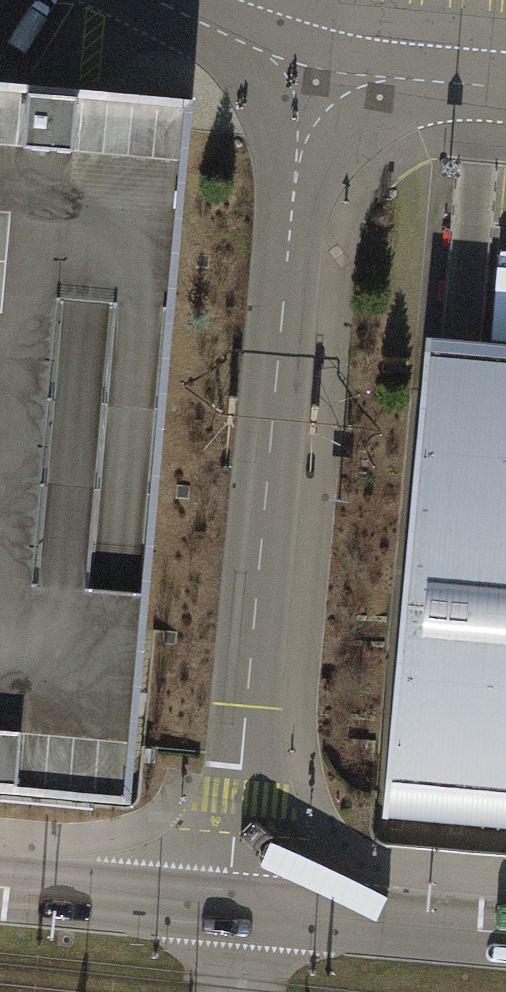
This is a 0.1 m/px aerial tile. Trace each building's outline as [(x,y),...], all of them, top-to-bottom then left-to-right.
[(130,794),(192,99),(0,82),(0,782),(130,794)] [(424,402),(505,410),(505,344),(429,337),(424,402)] [(424,402),(387,809),(386,818),(505,828),(505,410),(424,402)]
